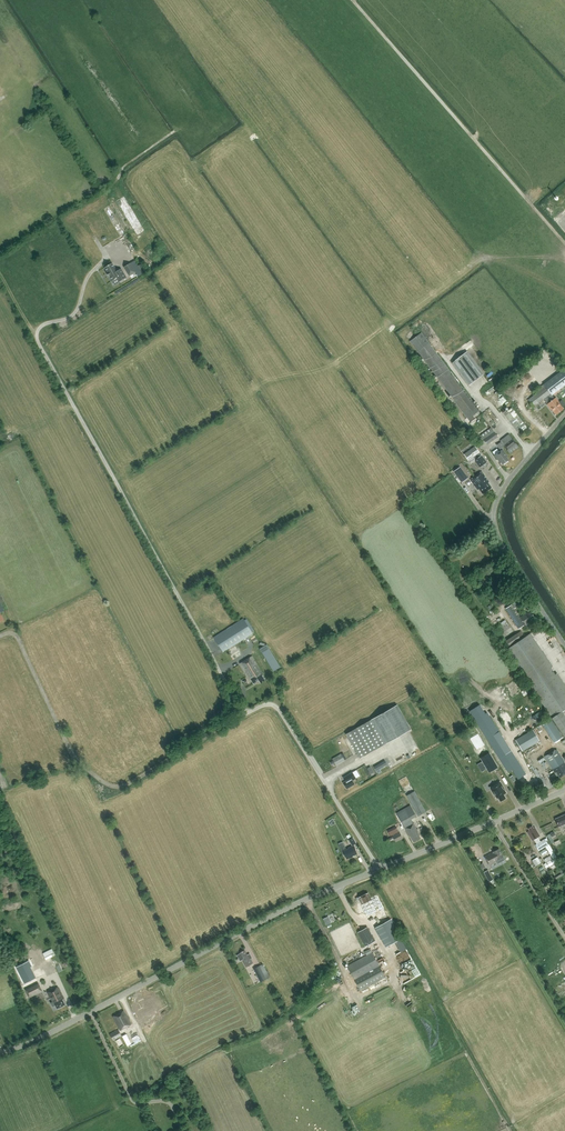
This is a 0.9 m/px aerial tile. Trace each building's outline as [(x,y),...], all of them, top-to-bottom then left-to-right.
[(138,266),(135,261),(131,263),(124,267),(129,276),(136,272),(138,276),(146,271),(142,264),(138,266)] [(106,273),(109,276),(110,276),(112,281),(117,278),(119,282),(127,277),(121,268),(117,271),(112,263),(105,267),(107,272),(106,273)] [(480,410),(466,393),(421,332),(410,341),(455,401),(470,421),(474,418),(473,416),(480,410)] [(483,375),(466,352),(453,362),(469,385),(483,375)] [(558,403),(559,402),(556,397),(554,398),(552,395),(564,384),(564,372),(563,369),(534,391),(535,393),(528,399),(533,407),(544,399),(548,405),(550,408),(551,408),(556,414),(563,409),(558,403)] [(519,434),(527,428),(512,407),(504,413),(519,434)] [(491,427),(480,435),(486,443),(497,436),(491,427)] [(504,446),(509,453),(519,446),(510,434),(500,441),(501,442),(496,445),(499,449),(504,446)] [(480,467),(487,462),(475,446),(464,454),(471,463),(475,460),(480,467)] [(502,464),(509,460),(506,456),(507,455),(502,449),(494,455),(497,459),(498,458),(502,464)] [(459,467),(454,471),(459,478),(464,474),(459,467)] [(482,493),(491,487),(487,482),(489,481),(482,472),(470,479),(478,489),(479,488),(482,493)] [(529,621),(534,617),(531,612),(526,614),(526,613),(520,617),(514,608),(517,606),(515,602),(505,608),(518,629),(524,625),(530,622),(529,621)] [(214,637),(223,652),(253,633),(243,618),(214,637)] [(512,631),(506,622),(493,631),(499,640),(512,631)] [(521,639),(516,633),(504,641),(508,647),(521,639)] [(282,666),(268,644),(261,648),(274,671),(282,666)] [(265,680),(261,674),(262,673),(252,656),(241,663),(240,664),(249,679),(250,679),(253,683),(259,680),(260,683),(265,680)] [(397,704),(346,734),(360,758),(411,729),(397,704)] [(533,729),(516,740),(522,751),(540,741),(533,729)] [(557,729),(549,734),(555,742),(563,737),(557,729)] [(471,739),(477,750),(485,745),(484,745),(478,735),(479,734),(471,739)] [(509,770),(511,769),(518,778),(526,773),(511,749),(506,752),(503,748),(496,752),(507,769),(508,769),(509,770)] [(564,760),(557,749),(544,756),(552,769),(555,773),(556,772),(559,776),(564,773),(564,762),(564,760)] [(489,753),(481,758),(489,772),(498,767),(489,753)] [(341,754),(332,758),(336,765),(345,760),(341,754)] [(346,781),(343,782),(347,788),(355,784),(352,780),(356,778),(353,772),(344,777),(346,781)] [(489,787),(494,795),(497,799),(498,798),(500,801),(506,798),(504,794),(506,793),(504,789),(500,781),(489,787)] [(418,816),(425,811),(414,791),(406,795),(418,816)] [(418,832),(418,831),(413,823),(411,819),(416,816),(410,805),(396,813),(402,823),(404,827),(410,837),(410,836),(413,842),(421,838),(417,832),(418,832)] [(555,819),(559,826),(561,825),(563,829),(564,828),(564,814),(555,819)] [(395,825),(386,830),(390,837),(392,836),(396,842),(403,839),(395,825)] [(532,840),(534,839),(536,844),(535,844),(539,850),(548,844),(545,838),(540,841),(538,837),(540,835),(535,827),(533,828),(532,826),(528,828),(529,831),(527,832),(532,840)] [(548,835),(552,843),(555,841),(553,836),(557,834),(555,831),(548,835)] [(352,845),(356,843),(353,837),(351,838),(349,834),(346,836),(352,845)] [(549,851),(550,853),(551,855),(544,859),(546,863),(544,864),(546,868),(558,861),(548,844),(546,846),(549,851)] [(343,855),(345,854),(347,858),(350,857),(350,856),(357,854),(354,846),(348,848),(349,849),(346,850),(345,845),(340,847),(343,855)] [(497,859),(503,856),(499,848),(493,852),(485,856),(489,865),(497,861),(497,862),(498,861),(497,859)] [(532,860),(535,866),(541,862),(537,857),(532,860)] [(382,917),(387,914),(377,895),(371,898),(368,893),(358,897),(360,902),(355,905),(357,910),(363,908),(367,916),(378,911),(379,910),(382,917)] [(327,924),(333,921),(330,915),(324,918),(327,924)] [(375,928),(385,947),(402,938),(391,919),(375,928)] [(367,927),(358,932),(365,946),(375,940),(367,927)] [(370,948),(364,951),(366,955),(347,965),(360,991),(385,977),(372,952),(370,948)] [(246,967),(253,963),(251,958),(252,958),(249,953),(247,955),(244,950),(239,952),(240,953),(237,955),(240,961),(242,959),(246,967)] [(33,967),(30,961),(18,967),(21,972),(33,967)] [(263,964),(253,968),(260,982),(269,977),(263,964)] [(41,967),(32,971),(35,978),(44,973),(41,967)] [(25,989),(29,997),(43,991),(39,982),(38,982),(36,978),(23,985),(25,989)] [(62,999),(63,998),(57,987),(47,992),(52,1002),(50,1003),(52,1007),(55,1005),(57,1009),(65,1005),(62,999)] [(132,1019),(139,1032),(145,1029),(142,1023),(150,1018),(149,1016),(160,1011),(156,1002),(148,1006),(147,1005),(144,1006),(145,1007),(138,1010),(142,1017),(140,1018),(139,1016),(132,1019)] [(120,1030),(131,1024),(124,1010),(113,1016),(120,1030)] [(118,1029),(110,1034),(113,1040),(122,1036),(118,1029)] [(127,1034),(123,1036),(127,1046),(131,1044),(127,1034)]
